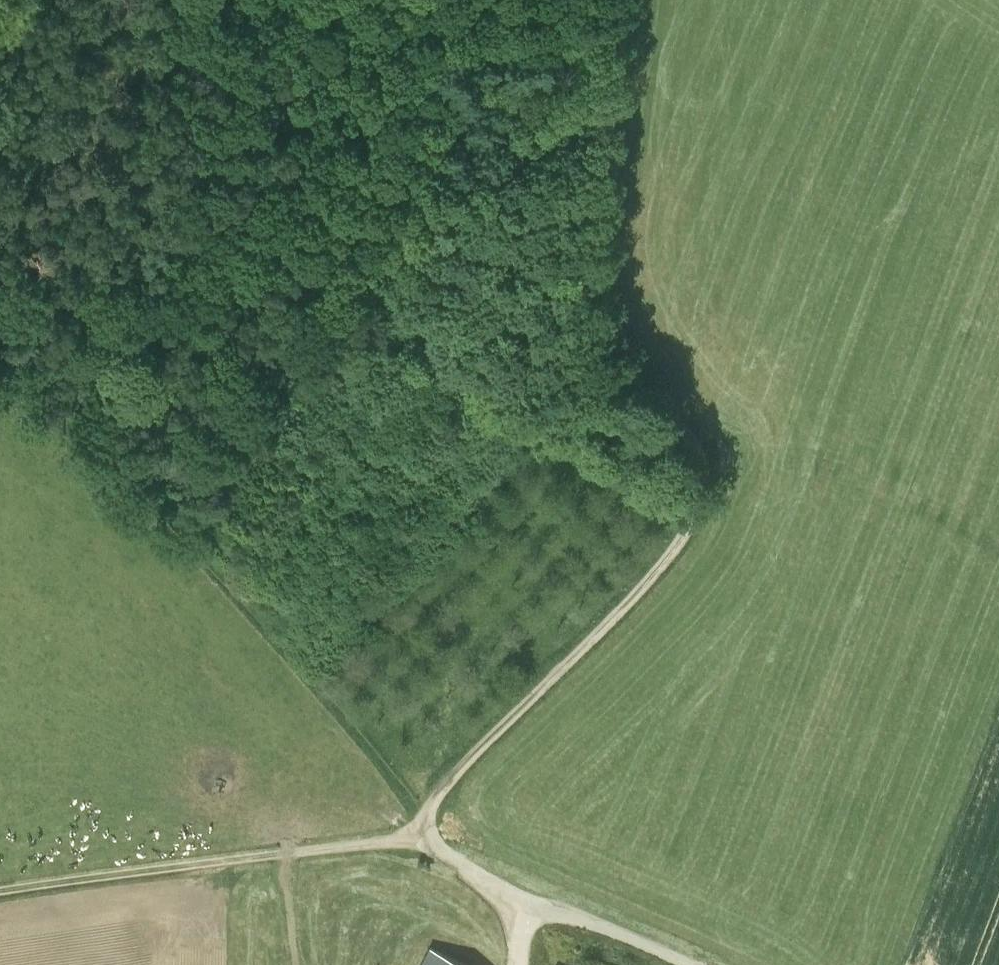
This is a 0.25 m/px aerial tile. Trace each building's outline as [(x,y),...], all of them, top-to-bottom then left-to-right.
[(430,946),(421,964),(468,964),(430,946)]
